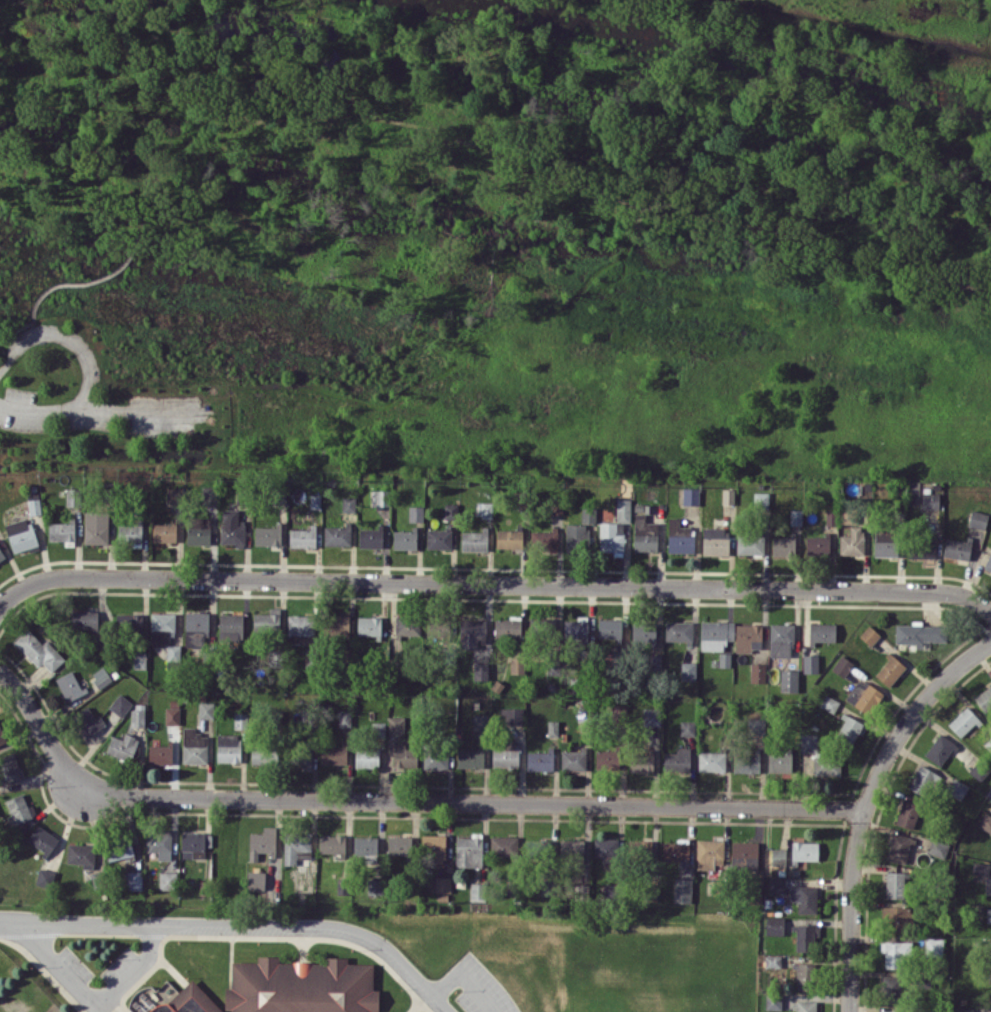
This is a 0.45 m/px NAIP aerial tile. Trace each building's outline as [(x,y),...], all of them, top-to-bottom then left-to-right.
[(202,503),(217,502),(216,485),(202,486),(202,503)] [(699,488),(683,487),(683,504),(698,504),(699,488)] [(66,505),(79,505),(78,488),(66,488),(66,505)] [(370,505),(388,506),(388,490),(370,490),(370,505)] [(768,492),(754,492),(754,510),(768,510),(768,492)] [(938,509),(939,492),(922,492),(922,508),(938,509)] [(42,514),(38,493),(27,495),(30,515),(42,514)] [(355,512),(355,497),(342,497),(342,511),(355,512)] [(600,522),(599,551),(614,551),(614,556),(623,556),(623,522),(630,522),(631,499),(616,499),(616,522),(600,522)] [(478,518),(492,518),(493,502),(479,501),(478,518)] [(654,512),(654,504),(634,503),(634,511),(654,512)] [(423,506),(409,506),(409,521),(423,521),(423,506)] [(581,522),(596,522),(596,507),(582,507),(581,522)] [(221,545),(244,545),(244,520),(238,520),(238,509),(221,509),(221,545)] [(968,526),(986,528),(988,512),(970,510),(968,526)] [(826,525),(836,525),(836,511),(826,511),(826,525)] [(109,512),(85,512),(84,543),(109,544),(109,512)] [(657,550),(658,522),(644,522),(645,514),(635,514),(634,550),(657,550)] [(5,524),(13,552),(38,545),(29,517),(5,524)] [(186,544),(210,544),(210,517),(187,517),(186,544)] [(694,553),(695,534),(691,534),(691,526),(679,526),(679,517),(669,517),(668,552),(694,553)] [(48,522),(49,540),(75,540),(74,522),(48,522)] [(175,542),(175,524),(153,523),(153,542),(175,542)] [(566,549),(588,548),(587,523),(566,524),(566,549)] [(118,524),(118,542),(142,542),(142,524),(118,524)] [(351,545),(351,525),(324,526),(324,545),(351,545)] [(840,535),(839,554),(862,554),(863,526),(850,525),(850,535),(840,535)] [(255,545),(281,545),(281,526),(255,526),(255,545)] [(703,555),(728,555),(728,527),(703,528),(703,555)] [(315,529),(290,528),(289,546),(315,547),(315,529)] [(359,528),(359,547),(381,547),(382,529),(359,528)] [(416,549),(417,530),(393,529),(393,549),(416,549)] [(427,549),(451,549),(451,529),(426,529),(427,549)] [(496,547),(522,548),(522,530),(496,529),(496,547)] [(462,530),(461,550),(488,551),(488,531),(462,530)] [(558,550),(558,530),(531,530),(531,550),(558,550)] [(875,556),(897,556),(897,530),(874,530),(875,556)] [(763,554),(764,531),(737,531),(737,553),(763,554)] [(772,555),(795,556),(795,536),(772,535),(772,555)] [(806,535),(806,555),(829,555),(829,535),(806,535)] [(945,537),(943,556),(969,559),(971,540),(945,537)] [(907,558),(935,558),(935,539),(907,539),(907,558)] [(253,613),(253,633),(280,634),(280,607),(269,607),(269,613),(253,613)] [(98,610),(71,610),(71,630),(97,630),(98,610)] [(167,661),(180,660),(180,645),(170,645),(170,635),(175,635),(175,612),(150,613),(151,647),(166,647),(167,661)] [(185,647),(208,647),(208,612),(185,612),(185,647)] [(142,613),(117,613),(116,633),(142,633),(142,613)] [(243,613),(219,613),(219,639),(243,640),(243,613)] [(349,633),(349,615),(331,614),(331,633),(349,633)] [(314,615),(288,615),(288,633),(313,634),(314,615)] [(395,615),(395,635),(419,635),(420,616),(395,615)] [(381,616),(358,616),(357,636),(381,637),(381,616)] [(494,637),(520,638),(521,619),(495,618),(494,637)] [(598,638),(621,638),(621,619),(598,618),(598,638)] [(460,648),(478,649),(478,642),(486,642),(487,619),(461,619),(460,648)] [(564,620),(564,639),(588,638),(587,619),(564,620)] [(693,641),(692,621),(665,622),(665,642),(693,641)] [(734,640),(734,621),(701,621),(700,650),(724,650),(725,639),(734,640)] [(656,622),(632,622),(632,641),(656,641),(656,622)] [(770,656),(793,657),(793,624),(770,623),(770,656)] [(835,623),(809,623),(809,643),(836,642),(835,623)] [(895,623),(895,644),(924,645),(924,641),(946,642),(946,624),(895,623)] [(762,625),(736,624),(735,652),(750,652),(750,648),(762,648),(762,625)] [(859,635),(870,646),(880,635),(869,624),(859,635)] [(52,672),(65,660),(46,639),(42,643),(28,628),(14,641),(38,667),(43,662),(52,672)] [(146,669),(146,652),(134,652),(133,668),(146,669)] [(730,667),(731,652),(719,652),(719,666),(730,667)] [(661,655),(649,654),(649,669),(661,670),(661,655)] [(803,673),(818,672),(818,654),(803,655),(803,673)] [(831,668),(843,678),(854,664),(841,654),(831,668)] [(888,686),(906,667),(892,654),(874,673),(888,686)] [(524,673),(524,657),(510,657),(510,673),(524,673)] [(696,662),(681,661),(681,680),(696,680),(696,662)] [(474,680),(488,680),(488,663),(474,663),(474,680)] [(750,682),(765,683),(765,663),(751,663),(750,682)] [(90,674),(100,688),(112,679),(103,666),(90,674)] [(67,702),(85,693),(73,669),(55,679),(67,702)] [(780,691),(798,692),(798,669),(781,669),(780,691)] [(845,700),(869,713),(882,691),(857,678),(845,700)] [(973,697),(987,715),(990,712),(990,684),(973,697)] [(109,707),(122,717),(132,703),(119,693),(109,707)] [(834,712),(839,701),(824,694),(819,705),(834,712)] [(214,718),(214,702),(199,702),(199,718),(214,718)] [(979,727),(983,723),(967,705),(947,724),(960,738),(975,723),(979,727)] [(84,736),(106,726),(101,716),(94,718),(88,706),(74,713),(84,736)] [(180,724),(180,707),(165,707),(165,724),(180,724)] [(523,707),(501,708),(502,724),(523,724),(523,707)] [(661,725),(661,708),(643,707),(642,725),(661,725)] [(144,726),(145,709),(131,709),(131,726),(144,726)] [(488,714),(473,714),(472,729),(488,729),(488,714)] [(852,743),(863,723),(846,714),(835,734),(852,743)] [(388,732),(404,733),(404,716),(389,716),(388,732)] [(765,718),(747,719),(747,734),(765,734),(765,718)] [(558,720),(548,720),(548,736),(558,736),(558,720)] [(695,736),(695,720),(680,720),(680,735),(695,736)] [(385,722),(371,722),(371,736),(385,736),(385,722)] [(9,741),(0,723),(0,745),(9,741)] [(207,735),(195,734),(195,727),(183,727),(182,763),(207,763),(207,735)] [(130,762),(139,738),(125,733),(123,739),(112,735),(105,752),(130,762)] [(217,762),(239,762),(240,734),(217,733),(217,762)] [(840,776),(840,757),(818,756),(819,734),(801,733),(800,752),(813,752),(812,775),(840,776)] [(943,766),(956,743),(938,733),(925,756),(943,766)] [(518,767),(519,742),(500,742),(500,748),(492,748),(492,767),(518,767)] [(393,766),(416,767),(416,747),(405,746),(405,743),(393,743),(393,766)] [(148,764),(172,764),(172,744),(149,744),(148,764)] [(312,768),(312,744),(295,744),(294,767),(312,768)] [(347,764),(346,744),(321,745),(321,764),(347,764)] [(355,768),(378,768),(379,746),(355,745),(355,768)] [(250,764),(270,764),(271,747),(251,746),(250,764)] [(664,752),(664,770),(690,771),(690,747),(676,747),(676,753),(664,752)] [(448,769),(447,748),(423,749),(424,770),(448,769)] [(457,768),(483,768),(484,748),(458,748),(457,768)] [(561,749),(561,770),(586,769),(586,749),(561,749)] [(527,750),(526,770),(553,770),(553,751),(527,750)] [(596,769),(619,769),(619,750),(596,750),(596,769)] [(629,772),(653,772),(654,750),(630,750),(629,772)] [(768,772),(791,772),(792,751),(768,750),(768,772)] [(725,752),(698,751),(698,770),(725,771),(725,752)] [(733,772),(759,772),(760,753),(733,753),(733,772)] [(19,780),(17,754),(0,755),(0,781),(19,780)] [(908,786),(927,798),(940,776),(921,764),(908,786)] [(968,786),(955,778),(947,791),(960,800),(968,786)] [(37,814),(32,805),(28,806),(22,793),(5,800),(11,814),(6,816),(10,826),(37,814)] [(914,828),(921,803),(902,798),(895,824),(914,828)] [(984,813),(978,827),(990,833),(990,816),(984,813)] [(26,839),(47,856),(59,839),(38,823),(26,839)] [(275,854),(275,826),(263,826),(263,833),(249,833),(249,861),(258,861),(258,854),(275,854)] [(207,858),(208,833),(182,832),(181,858),(207,858)] [(171,833),(147,833),(147,852),(158,852),(158,859),(170,860),(171,833)] [(482,833),(472,833),(472,837),(456,837),(455,866),(481,867),(482,833)] [(913,838),(892,833),(886,859),(907,864),(913,838)] [(284,865),(297,864),(296,859),(311,858),(310,835),(283,836),(284,865)] [(319,854),(345,853),(345,835),(319,835),(319,854)] [(445,835),(424,835),(424,862),(445,862),(445,835)] [(517,836),(491,835),(490,856),(516,857),(517,836)] [(367,855),(366,862),(377,862),(378,837),(354,836),(353,854),(367,855)] [(388,854),(410,855),(411,836),(388,836),(388,854)] [(134,856),(131,838),(104,843),(107,860),(134,856)] [(593,839),(594,857),(602,856),(602,862),(621,861),(620,838),(593,839)] [(949,844),(932,838),(927,852),(944,858),(949,844)] [(584,860),(584,840),(561,839),(560,859),(584,860)] [(627,856),(650,858),(651,841),(628,839),(627,856)] [(663,860),(680,860),(680,867),(689,866),(689,839),(678,839),(678,842),(663,842),(663,860)] [(696,868),(723,868),(724,840),(697,839),(696,868)] [(551,840),(526,840),(526,855),(551,855),(551,840)] [(732,870),(758,869),(758,841),(731,842),(732,870)] [(791,860),(818,860),(818,842),(792,842),(791,860)] [(94,869),(95,845),(68,844),(67,863),(83,863),(83,868),(94,869)] [(785,865),(786,848),(772,848),(771,865),(785,865)] [(990,863),(972,862),(971,874),(989,875),(990,863)] [(55,872),(40,867),(35,884),(51,889),(55,872)] [(142,889),(142,871),(127,871),(127,890),(142,889)] [(247,889),(271,889),(271,872),(247,871),(247,889)] [(886,898),(906,898),(905,871),(886,872),(886,898)] [(176,872),(159,872),(159,889),(175,889),(176,872)] [(451,892),(451,876),(436,876),(436,892),(451,892)] [(785,892),(785,877),(769,877),(769,892),(785,892)] [(337,878),(337,893),(349,894),(349,878),(337,878)] [(674,902),(691,902),(692,879),(674,878),(674,902)] [(471,901),(485,901),(485,883),(471,882),(471,901)] [(789,901),(798,901),(797,913),(816,913),(817,886),(790,885),(789,901)] [(882,906),(882,921),(910,920),(910,906),(882,906)] [(784,935),(784,917),(765,917),(765,935),(784,935)] [(795,951),(810,951),(810,940),(819,940),(819,924),(795,925),(795,951)] [(942,954),(943,938),(925,937),(924,953),(942,954)] [(910,941),(880,941),(880,952),(884,952),(884,967),(910,967),(910,941)] [(781,967),(781,955),(764,955),(764,967),(781,967)] [(373,1011),(375,1011),(376,961),(229,959),(228,1008),(230,1008),(230,1011),(372,1011),(373,1011)] [(795,989),(812,989),(811,962),(795,963),(795,989)] [(881,995),(901,996),(902,976),(882,975),(881,995)] [(189,977),(155,1011),(225,1011),(189,977)] [(782,994),(766,994),(766,1009),(781,1010),(782,994)] [(816,1001),(795,1001),(795,1011),(816,1011),(816,1001)]
